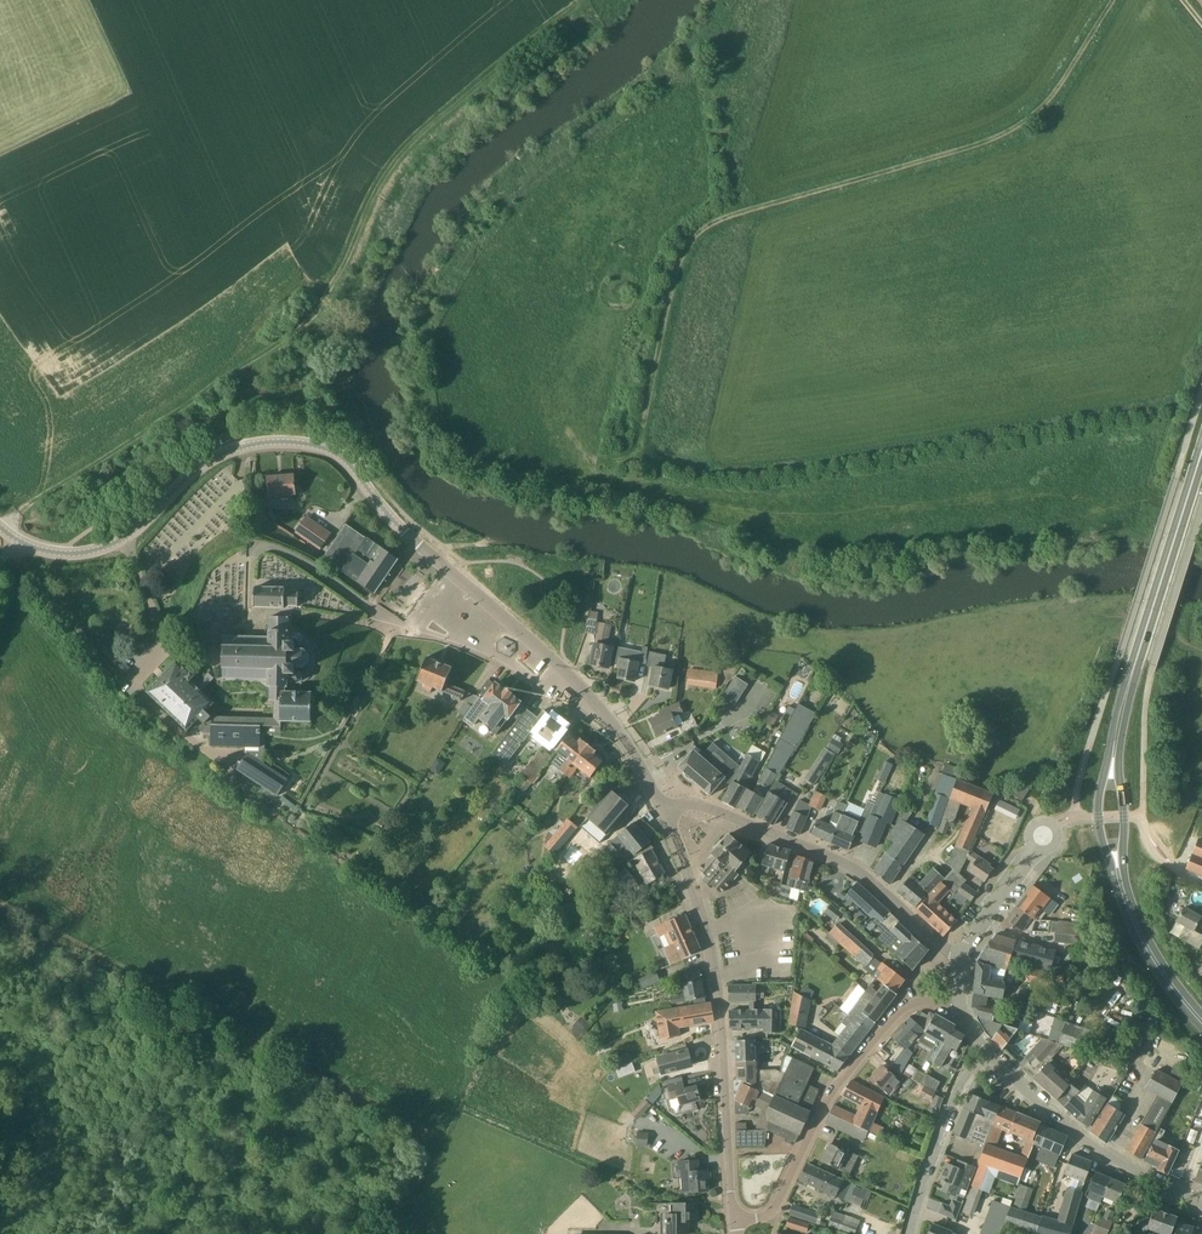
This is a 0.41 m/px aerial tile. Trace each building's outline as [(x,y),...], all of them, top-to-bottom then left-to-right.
[(294,474),(267,477),(269,497),(296,494),(294,474)] [(332,534),(314,521),(303,538),(320,551),(332,534)] [(366,538),(366,537),(364,536),(346,524),(324,556),(375,593),(398,560),(366,538)] [(117,578),(119,583),(127,579),(124,574),(117,578)] [(254,587),(254,606),(270,607),(285,607),(285,606),(298,606),(299,591),(286,590),(286,588),(254,587)] [(589,618),(586,633),(597,635),(596,644),(595,644),(595,646),(593,646),(592,655),(593,655),(591,664),(593,665),(593,667),(599,668),(599,666),(608,668),(613,647),(607,646),(609,637),(609,636),(611,625),(597,622),(599,613),(592,611),(591,618),(590,618),(589,618)] [(282,692),(285,692),(285,687),(287,687),(288,682),(297,683),(298,682),(299,682),(300,681),(300,680),(301,679),(301,678),(301,676),(301,675),(300,675),(300,674),(299,673),(297,672),(296,672),(296,671),(294,671),(294,667),(304,667),(309,662),(309,655),(304,649),(294,649),(294,645),(296,645),(296,644),(297,644),(298,644),(299,644),(299,643),(301,643),(301,642),(302,642),(302,641),(302,640),(302,639),(302,638),(302,637),(301,636),(300,635),(299,635),(298,634),(297,634),(288,633),(288,616),(270,615),(269,636),(224,635),(223,677),(269,677),(269,686),(272,686),(271,699),(275,699),(282,700),(282,692)] [(651,636),(640,633),(637,649),(648,652),(651,636)] [(631,646),(624,644),(619,668),(620,668),(618,678),(634,681),(638,662),(628,660),(631,646)] [(667,655),(650,651),(647,666),(654,667),(650,685),(669,688),(672,671),(664,669),(667,655)] [(480,698),(477,697),(465,691),(446,683),(453,668),(426,657),(417,681),(426,684),(424,689),(431,692),(432,688),(460,699),(459,701),(461,702),(461,701),(465,703),(458,714),(466,718),(480,698)] [(132,669),(121,658),(114,666),(124,676),(132,669)] [(213,717),(208,711),(215,702),(190,682),(196,675),(192,672),(191,672),(179,660),(148,692),(188,730),(200,718),(205,723),(200,728),(205,733),(212,733),(213,717)] [(719,672),(689,668),(687,684),(717,687),(719,672)] [(749,686),(736,677),(723,698),(737,706),(749,686)] [(521,703),(521,702),(496,683),(495,684),(489,679),(477,697),(480,698),(466,718),(488,735),(491,731),(496,735),(508,719),(515,724),(526,709),(527,708),(521,703)] [(212,745),(261,747),(262,725),(282,726),(282,719),(312,720),(312,702),(315,702),(315,696),(312,696),(312,693),(301,693),(285,692),(282,692),(282,700),(275,699),(275,718),(213,717),(212,733),(212,745)] [(673,717),(683,713),(679,704),(660,713),(662,716),(651,721),(654,727),(652,728),(654,734),(656,733),(657,735),(677,726),(673,717)] [(817,714),(798,704),(774,747),(778,749),(753,792),(749,790),(739,807),(754,815),(755,813),(763,800),(764,798),(763,797),(777,774),(779,776),(817,714)] [(536,737),(552,716),(544,710),(538,717),(534,715),(526,709),(515,724),(492,753),(506,764),(530,732),(536,737)] [(548,746),(564,726),(552,716),(536,737),(548,746)] [(694,718),(679,725),(683,734),(699,726),(694,718)] [(565,774),(589,744),(581,738),(579,740),(570,733),(556,750),(560,753),(552,763),(561,771),(565,774)] [(833,738),(827,747),(838,754),(843,745),(833,738)] [(701,751),(696,747),(694,749),(678,767),(683,772),(684,773),(684,774),(685,775),(686,776),(687,778),(688,779),(691,780),(693,781),(694,781),(710,795),(719,784),(723,779),(725,781),(731,784),(741,766),(713,742),(701,756),(698,754),(701,751)] [(604,760),(595,753),(597,751),(589,744),(565,774),(569,777),(577,767),(590,777),(604,760)] [(544,755),(543,754),(539,751),(521,775),(526,779),(544,755)] [(531,783),(534,785),(541,775),(539,773),(552,757),(545,752),(543,754),(544,755),(526,779),(531,783)] [(247,753),(237,770),(278,796),(289,780),(261,762),(247,753)] [(739,807),(749,790),(747,789),(754,777),(752,776),(761,761),(748,754),(741,766),(731,784),(731,785),(722,801),(736,809),(738,806),(739,807)] [(815,762),(825,768),(829,762),(819,756),(815,762)] [(886,760),(877,779),(885,782),(894,764),(886,760)] [(962,770),(957,768),(947,764),(943,774),(957,780),(958,779),(962,770)] [(957,780),(950,798),(973,807),(948,864),(954,869),(945,879),(942,882),(949,890),(954,894),(957,891),(964,884),(967,881),(958,874),(966,857),(967,854),(969,850),(994,794),(958,779),(957,780)] [(764,798),(763,800),(755,813),(774,825),(794,791),(775,781),(764,798)] [(632,808),(611,790),(615,786),(610,782),(605,791),(608,793),(595,809),(588,818),(598,827),(604,832),(608,835),(632,808)] [(809,805),(820,810),(826,796),(816,791),(814,795),(810,804),(809,805)] [(875,804),(868,801),(860,818),(860,820),(862,821),(868,824),(863,834),(860,841),(876,847),(886,821),(892,824),(901,801),(884,794),(874,817),(870,815),(875,804)] [(949,799),(936,795),(925,823),(939,828),(949,799)] [(812,808),(799,802),(787,829),(800,835),(812,808)] [(830,842),(845,811),(847,805),(840,802),(831,821),(833,822),(831,825),(818,820),(812,834),(830,842)] [(925,834),(906,822),(911,814),(906,810),(887,838),(894,843),(874,873),(890,885),(925,834)] [(845,811),(830,842),(849,850),(855,836),(851,834),(853,829),(857,831),(862,821),(860,820),(860,818),(859,817),(845,811)] [(292,814),(288,819),(292,822),(296,817),(292,814)] [(568,819),(544,847),(555,856),(578,828),(568,819)] [(946,835),(950,822),(943,820),(939,833),(946,835)] [(634,822),(620,834),(597,857),(606,865),(613,857),(624,847),(627,852),(630,850),(634,855),(650,842),(634,822)] [(752,853),(729,834),(709,857),(709,858),(699,870),(707,876),(703,881),(711,888),(713,886),(721,893),(732,881),(728,879),(752,853)] [(1198,839),(1186,869),(1201,875),(1201,840),(1198,839)] [(574,844),(571,848),(576,853),(579,849),(574,844)] [(785,871),(791,851),(768,844),(762,865),(785,871)] [(652,850),(654,849),(653,848),(634,859),(648,884),(666,875),(652,850)] [(580,857),(584,853),(579,849),(576,853),(580,857)] [(993,869),(990,867),(991,865),(969,850),(967,854),(966,857),(974,863),(969,870),(985,881),(993,869)] [(345,861),(349,854),(345,852),(340,853),(338,857),(345,861)] [(814,861),(797,856),(787,886),(781,884),(778,896),(789,899),(792,888),(806,892),(814,861)] [(552,862),(548,866),(553,871),(556,867),(552,862)] [(625,866),(608,878),(614,886),(631,874),(625,866)] [(558,875),(561,871),(556,867),(553,871),(558,875)] [(933,889),(935,890),(942,882),(945,879),(934,868),(921,883),(912,875),(898,891),(916,907),(928,893),(929,894),(933,889)] [(563,879),(566,875),(561,871),(558,875),(563,879)] [(621,894),(637,882),(631,874),(614,886),(621,894)] [(568,883),(571,879),(566,875),(563,879),(568,883)] [(778,896),(781,884),(770,880),(766,893),(778,896)] [(883,945),(895,954),(913,970),(927,952),(927,948),(899,923),(900,922),(857,882),(847,893),(857,902),(856,903),(865,911),(866,910),(875,918),(873,921),(884,931),(890,937),(883,945)] [(942,882),(935,890),(915,910),(930,924),(944,908),(938,903),(949,890),(942,882)] [(957,891),(971,901),(977,893),(964,884),(957,891)] [(1033,919),(1036,919),(1039,919),(1046,912),(1048,914),(1057,903),(1033,885),(1017,906),(1033,919)] [(521,896),(515,904),(524,911),(530,903),(521,896)] [(546,907),(542,903),(537,908),(542,912),(546,907)] [(843,913),(831,904),(825,913),(836,921),(843,913)] [(1036,919),(1033,919),(1017,906),(1002,926),(1023,931),(1032,931),(1036,919)] [(862,923),(867,917),(857,908),(851,914),(862,923)] [(958,921),(944,908),(930,924),(944,936),(958,921)] [(1199,950),(1201,945),(1201,934),(1194,930),(1201,917),(1185,908),(1177,921),(1170,933),(1199,950)] [(682,960),(702,951),(685,914),(665,922),(674,943),(664,948),(671,965),(682,960)] [(1050,921),(1049,933),(1055,933),(1077,935),(1080,924),(1050,921)] [(839,923),(829,934),(839,943),(866,967),(874,958),(875,956),(839,923)] [(1054,942),(1082,944),(1082,935),(1077,935),(1055,933),(1054,942)] [(839,943),(829,934),(825,938),(835,947),(839,943)] [(1056,951),(995,935),(978,960),(1007,970),(1011,959),(1042,968),(1050,970),(1056,951)] [(1105,959),(1107,949),(1096,947),(1094,957),(1105,959)] [(1006,986),(1003,980),(989,977),(990,966),(977,961),(975,977),(971,1008),(977,1017),(993,1022),(996,1011),(988,1009),(990,996),(1003,999),(1006,986)] [(662,962),(654,965),(657,971),(664,967),(662,962)] [(905,980),(883,963),(873,976),(876,978),(895,993),(905,980)] [(1029,969),(1026,982),(1050,987),(1053,974),(1029,969)] [(702,980),(701,980),(699,970),(683,973),(684,983),(683,984),(684,993),(671,996),(672,1003),(694,999),(695,1005),(707,1004),(702,980)] [(657,971),(639,979),(643,989),(661,980),(657,971)] [(1067,978),(1059,975),(1056,982),(1065,985),(1067,978)] [(897,994),(895,993),(876,978),(872,983),(866,990),(875,997),(876,996),(888,1005),(897,994)] [(941,987),(934,982),(930,988),(936,993),(941,987)] [(870,1030),(875,1023),(888,1005),(876,996),(875,997),(866,990),(859,984),(840,1008),(848,1014),(870,1030)] [(764,989),(755,989),(755,985),(728,985),(729,1001),(755,1000),(755,997),(764,997),(764,989)] [(811,1000),(794,991),(789,1024),(805,1028),(811,1000)] [(707,1004),(695,1005),(658,1012),(661,1033),(662,1039),(680,1036),(678,1027),(714,1021),(712,1003),(707,1004)] [(780,1009),(751,1009),(751,1010),(730,1010),(731,1028),(758,1028),(758,1024),(763,1024),(763,1032),(781,1032),(780,1009)] [(1069,1013),(1063,1011),(1061,1018),(1067,1020),(1069,1013)] [(954,1028),(955,1025),(936,1014),(935,1015),(930,1012),(928,1015),(922,1012),(917,1012),(915,1013),(921,1019),(919,1021),(921,1022),(919,1025),(924,1030),(926,1031),(922,1036),(919,1043),(932,1050),(927,1059),(933,1062),(940,1051),(944,1043),(953,1027),(954,1028)] [(906,1049),(917,1038),(924,1030),(919,1025),(921,1022),(919,1021),(921,1019),(915,1013),(910,1016),(906,1021),(892,1036),(906,1049)] [(833,1045),(850,1055),(870,1030),(848,1014),(842,1023),(847,1027),(833,1045)] [(582,1016),(573,1026),(581,1034),(590,1024),(582,1016)] [(1005,1016),(1002,1026),(993,1023),(993,1022),(977,1017),(986,1033),(993,1040),(1002,1050),(1018,1030),(1021,1020),(1005,1016)] [(1096,1035),(1064,1024),(1061,1033),(1057,1044),(1089,1055),(1096,1035)] [(965,1035),(954,1028),(953,1027),(944,1043),(940,1051),(933,1062),(941,1067),(952,1048),(957,1050),(965,1035)] [(833,1045),(802,1029),(792,1046),(807,1054),(838,1071),(850,1055),(833,1045)] [(1057,1044),(1061,1033),(1051,1030),(1048,1041),(1056,1044),(1057,1044)] [(785,1073),(781,1072),(776,1069),(757,1070),(757,1060),(756,1060),(755,1040),(736,1040),(737,1079),(753,1085),(759,1090),(764,1094),(768,1097),(770,1094),(775,1095),(785,1073)] [(1057,1100),(1066,1090),(1068,1092),(1077,1079),(1078,1078),(1075,1077),(1074,1079),(1051,1059),(1048,1063),(1045,1066),(1040,1061),(1056,1044),(1048,1041),(1046,1041),(1021,1067),(1057,1100)] [(688,1050),(686,1042),(671,1048),(672,1054),(658,1058),(662,1074),(684,1068),(683,1064),(692,1062),(688,1050)] [(910,1056),(903,1051),(893,1066),(901,1072),(910,1056)] [(613,1059),(620,1076),(637,1070),(630,1053),(613,1059)] [(781,1072),(785,1073),(775,1095),(770,1094),(768,1097),(773,1100),(767,1112),(769,1120),(767,1130),(796,1143),(800,1134),(810,1112),(820,1090),(807,1084),(815,1068),(793,1058),(787,1055),(785,1058),(781,1072)] [(948,1069),(954,1058),(949,1055),(943,1066),(948,1069)] [(904,1073),(912,1077),(917,1068),(909,1064),(904,1073)] [(1182,1083),(1187,1073),(1174,1065),(1169,1076),(1157,1069),(1146,1087),(1160,1095),(1126,1150),(1141,1159),(1142,1158),(1143,1158),(1158,1128),(1182,1083)] [(899,1081),(893,1077),(894,1076),(882,1066),(871,1079),(890,1096),(897,1088),(895,1086),(899,1081)] [(927,1074),(922,1084),(935,1091),(941,1082),(927,1074)] [(1105,1099),(1093,1091),(1077,1079),(1068,1092),(1074,1097),(1064,1107),(1076,1118),(1088,1127),(1105,1099)] [(667,1086),(671,1100),(678,1098),(680,1106),(687,1104),(701,1100),(697,1086),(685,1089),(683,1081),(669,1085),(667,1086)] [(833,1105),(830,1112),(869,1130),(877,1134),(881,1136),(885,1128),(872,1122),(877,1111),(884,1098),(850,1081),(841,1094),(862,1105),(856,1118),(850,1116),(851,1114),(833,1105)] [(759,1090),(743,1083),(735,1100),(735,1113),(750,1113),(751,1108),(753,1103),(764,1108),(758,1130),(746,1130),(746,1122),(739,1123),(736,1123),(736,1130),(736,1147),(765,1147),(767,1130),(769,1120),(767,1112),(773,1100),(768,1097),(764,1094),(759,1090)] [(659,1084),(651,1093),(657,1099),(662,1093),(659,1084)] [(935,1093),(925,1087),(920,1095),(930,1102),(935,1093)] [(985,1146),(1001,1106),(970,1093),(963,1108),(964,1109),(953,1134),(956,1135),(963,1138),(965,1139),(965,1138),(985,1146)] [(943,1097),(936,1094),(932,1105),(939,1107),(943,1097)] [(1126,1115),(1119,1111),(1125,1103),(1114,1096),(1108,1104),(1090,1131),(1107,1143),(1126,1115)] [(650,1105),(644,1100),(632,1114),(637,1119),(650,1105)] [(1033,1143),(1035,1140),(1033,1140),(1041,1122),(1001,1106),(985,1146),(976,1167),(970,1184),(980,1188),(987,1171),(995,1174),(995,1175),(1019,1183),(1025,1166),(1027,1161),(1034,1143),(1033,1143)] [(864,1141),(869,1130),(830,1112),(825,1122),(837,1128),(839,1129),(864,1141)] [(1067,1136),(1042,1126),(1036,1141),(1035,1140),(1033,1143),(1034,1143),(1048,1149),(1045,1156),(1058,1161),(1061,1155),(1060,1154),(1067,1136)] [(1158,1128),(1143,1158),(1146,1160),(1159,1166),(1157,1169),(1167,1173),(1178,1151),(1159,1142),(1164,1131),(1158,1128)] [(1201,1147),(1201,1132),(1191,1128),(1186,1142),(1201,1147)] [(648,1134),(638,1133),(636,1144),(646,1145),(648,1134)] [(847,1152),(830,1144),(822,1160),(839,1169),(850,1174),(859,1156),(848,1150),(847,1152)] [(1036,1233),(1070,1233),(1073,1225),(1072,1225),(1081,1192),(1081,1191),(1092,1162),(1072,1154),(1064,1173),(1065,1174),(1062,1181),(1069,1183),(1072,1176),(1075,1177),(1070,1188),(1068,1187),(1058,1221),(1045,1217),(1046,1214),(1042,1213),(1042,1216),(1036,1233)] [(707,1171),(699,1171),(699,1161),(679,1163),(681,1192),(709,1190),(707,1171)] [(976,1167),(960,1161),(957,1168),(947,1164),(940,1180),(943,1181),(943,1182),(945,1183),(942,1191),(955,1196),(955,1195),(964,1199),(967,1191),(970,1185),(970,1184),(976,1167)] [(843,1179),(843,1180),(807,1164),(800,1180),(835,1196),(844,1200),(844,1201),(852,1204),(856,1197),(864,1200),(868,1192),(855,1187),(856,1185),(851,1182),(850,1183),(843,1179)] [(1103,1196),(1111,1178),(1095,1171),(1087,1190),(1090,1191),(1087,1197),(1101,1202),(1103,1196)] [(1126,1184),(1111,1178),(1103,1196),(1118,1203),(1126,1184)] [(1034,1188),(1019,1184),(1018,1186),(1016,1192),(1011,1207),(1010,1207),(1004,1225),(1033,1233),(1036,1233),(1042,1216),(1026,1211),(1034,1188)] [(689,1203),(671,1203),(672,1213),(666,1213),(667,1233),(687,1233),(687,1228),(689,1228),(689,1222),(698,1222),(698,1199),(689,1199),(689,1203)] [(1010,1207),(1001,1204),(994,1201),(982,1233),(1001,1233),(1004,1225),(1010,1207)] [(956,1220),(960,1210),(950,1206),(942,1203),(938,1213),(956,1220)] [(822,1214),(807,1209),(793,1205),(790,1214),(819,1224),(822,1214)] [(1177,1223),(1175,1222),(1177,1217),(1154,1208),(1151,1219),(1141,1215),(1135,1231),(1138,1233),(1146,1233),(1148,1229),(1159,1233),(1162,1233),(1175,1233),(1177,1223)] [(1111,1221),(1115,1212),(1107,1209),(1103,1218),(1100,1216),(1092,1233),(1109,1233),(1114,1223),(1111,1221)] [(835,1212),(832,1218),(829,1227),(851,1233),(855,1233),(858,1225),(850,1222),(852,1217),(835,1212)] [(788,1218),(786,1227),(808,1231),(810,1222),(788,1218)] [(1114,1223),(1110,1233),(1121,1233),(1124,1226),(1114,1223)] [(1177,1223),(1175,1233),(1193,1233),(1194,1227),(1177,1223)] [(952,1231),(933,1224),(929,1233),(951,1233),(952,1231)]
